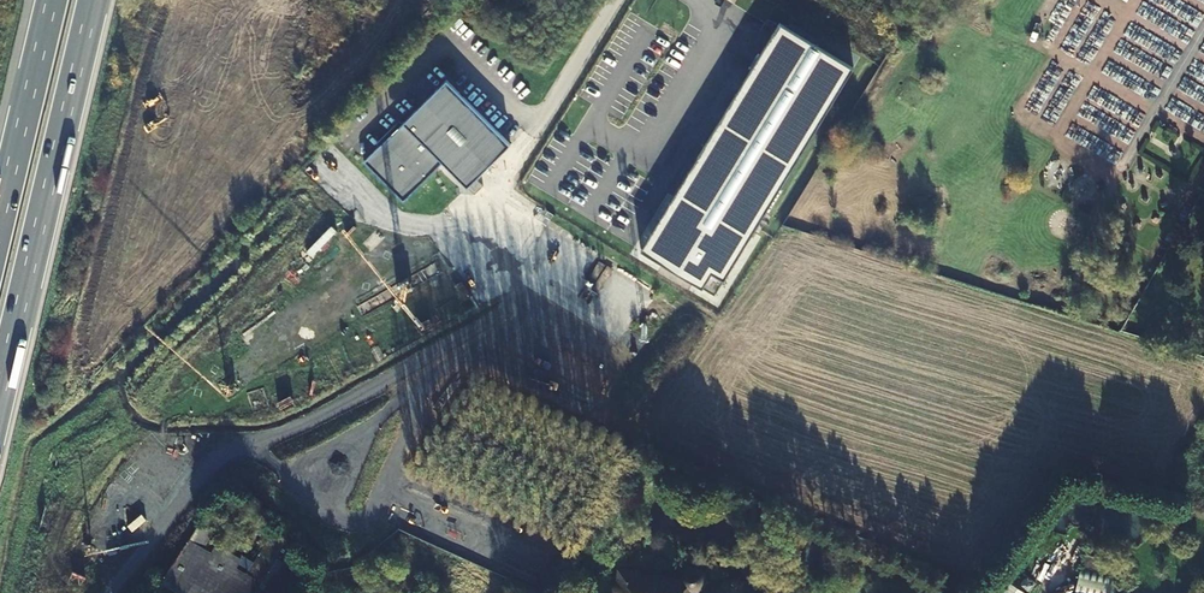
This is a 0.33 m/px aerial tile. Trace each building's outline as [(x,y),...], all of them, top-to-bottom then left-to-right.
[(781,26),(642,251),(715,296),(854,72),(781,26)] [(446,84),(363,166),(402,205),(442,167),(454,179),(497,136),(446,84)] [(497,136),(454,179),(466,191),(510,149),(497,136)] [(448,290),(457,304),(470,296),(461,282),(448,290)] [(190,592),(220,592),(236,568),(241,560),(217,545),(211,554),(202,549),(213,532),(200,523),(163,576),(190,592)] [(255,564),(243,556),(241,560),(236,568),(220,592),(255,592),(274,562),(288,540),(276,528),(255,564)] [(1116,573),(1079,564),(1072,592),(1112,592),(1116,573)] [(1009,578),(1003,587),(999,592),(1031,592),(1009,578)]
